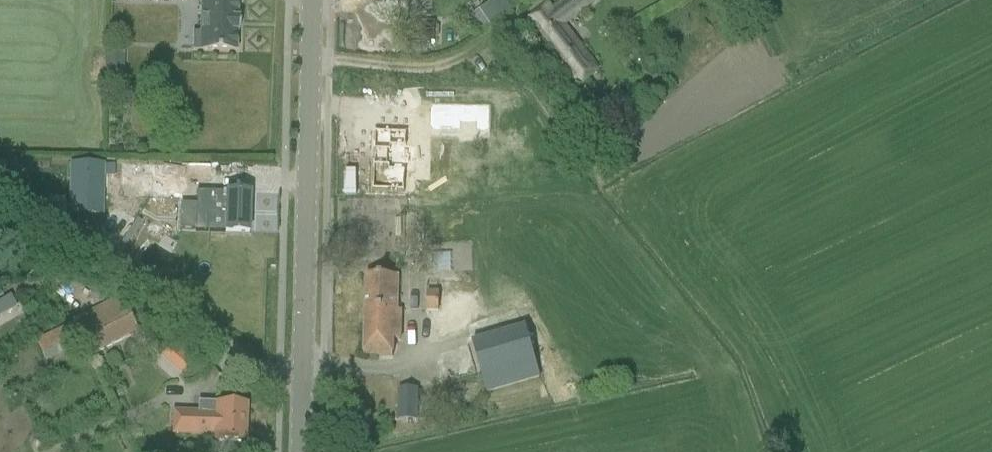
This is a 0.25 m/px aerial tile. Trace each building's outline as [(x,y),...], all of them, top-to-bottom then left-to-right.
[(193,0),(200,0),(200,34),(192,34),(192,52),(235,53),(236,33),(238,33),(238,20),(236,20),(236,0),(193,0)] [(511,12),(502,0),(492,0),(469,16),(481,33),(511,12)] [(529,20),(580,85),(599,71),(565,26),(595,2),(594,0),(563,0),(551,9),(549,5),(534,16),(529,20)] [(402,23),(402,40),(434,41),(434,24),(402,23)] [(500,109),(442,109),(442,133),(469,133),(469,123),(488,123),(488,133),(500,133),(500,109)] [(418,127),(386,127),(386,186),(418,186),(418,167),(428,167),(428,139),(418,139),(418,127)] [(435,135),(430,269),(464,270),(468,136),(435,135)] [(180,180),(190,180),(209,180),(209,167),(121,164),(120,197),(180,199),(180,180)] [(101,178),(101,166),(71,165),(70,195),(80,196),(79,215),(100,216),(101,178)] [(111,166),(101,166),(101,178),(111,178),(111,166)] [(196,193),(195,207),(195,231),(210,232),(210,242),(224,242),(224,233),(248,234),(249,194),(225,193),(196,193)] [(364,357),(384,357),(393,358),(393,340),(400,340),(401,311),(397,311),(398,277),(366,276),(364,357)] [(426,292),(426,312),(438,312),(438,292),(426,292)] [(16,308),(10,296),(0,301),(0,317),(16,308)] [(69,323),(69,324),(32,343),(43,363),(80,345),(86,356),(137,332),(118,298),(69,323)] [(524,325),(472,341),(486,393),(539,378),(524,325)] [(193,359),(174,341),(160,357),(180,374),(193,359)] [(398,389),(397,421),(418,421),(418,390),(398,389)] [(171,434),(190,435),(214,437),(214,442),(244,443),(245,405),(217,404),(216,414),(172,411),(171,434)] [(113,441),(93,451),(119,451),(113,441)]
